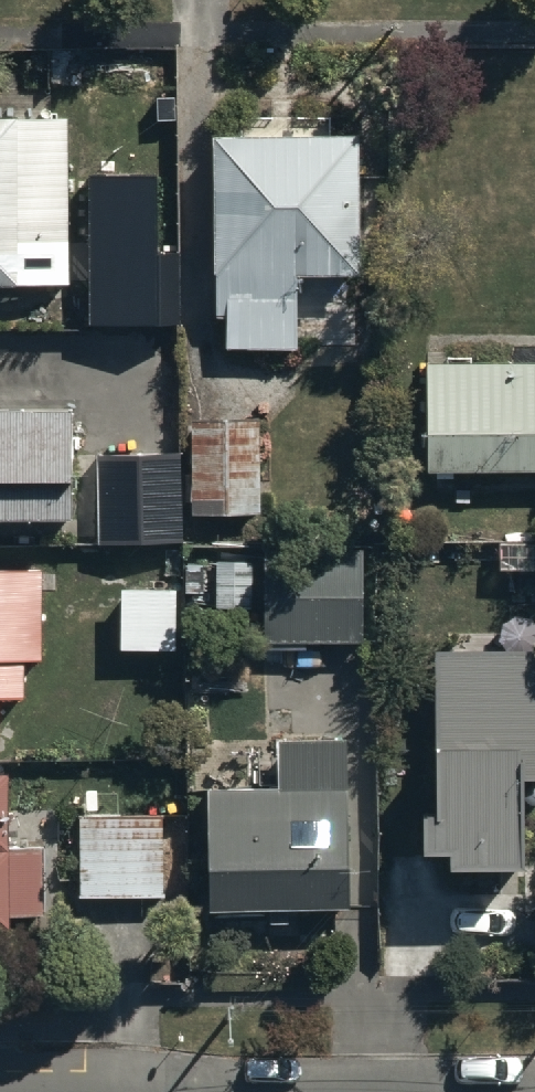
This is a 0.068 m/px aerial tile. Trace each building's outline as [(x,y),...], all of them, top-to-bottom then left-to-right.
[(0,109),(0,277),(65,278),(67,109),(0,109)] [(358,125),(214,125),(215,306),(231,306),(231,343),(297,343),(297,267),(359,267),(358,125)] [(422,357),(422,463),(534,463),(534,356),(422,357)] [(0,395),(0,519),(67,520),(69,396),(0,395)] [(184,446),(98,446),(98,542),(184,542),(184,446)] [(266,543),(266,635),(361,635),(361,543),(266,543)] [(1,745),(2,656),(39,657),(40,558),(0,557),(0,745),(1,745)] [(175,583),(120,585),(121,646),(177,644),(175,583)] [(520,861),(519,778),(534,778),(534,649),(435,650),(437,808),(424,808),(424,843),(450,843),(450,862),(520,861)] [(208,779),(208,902),(343,902),(343,734),(278,734),(278,779),(208,779)] [(5,920),(6,904),(44,904),(44,838),(6,838),(7,768),(0,768),(0,920),(5,920)] [(78,812),(77,890),(165,890),(166,813),(78,812)]
